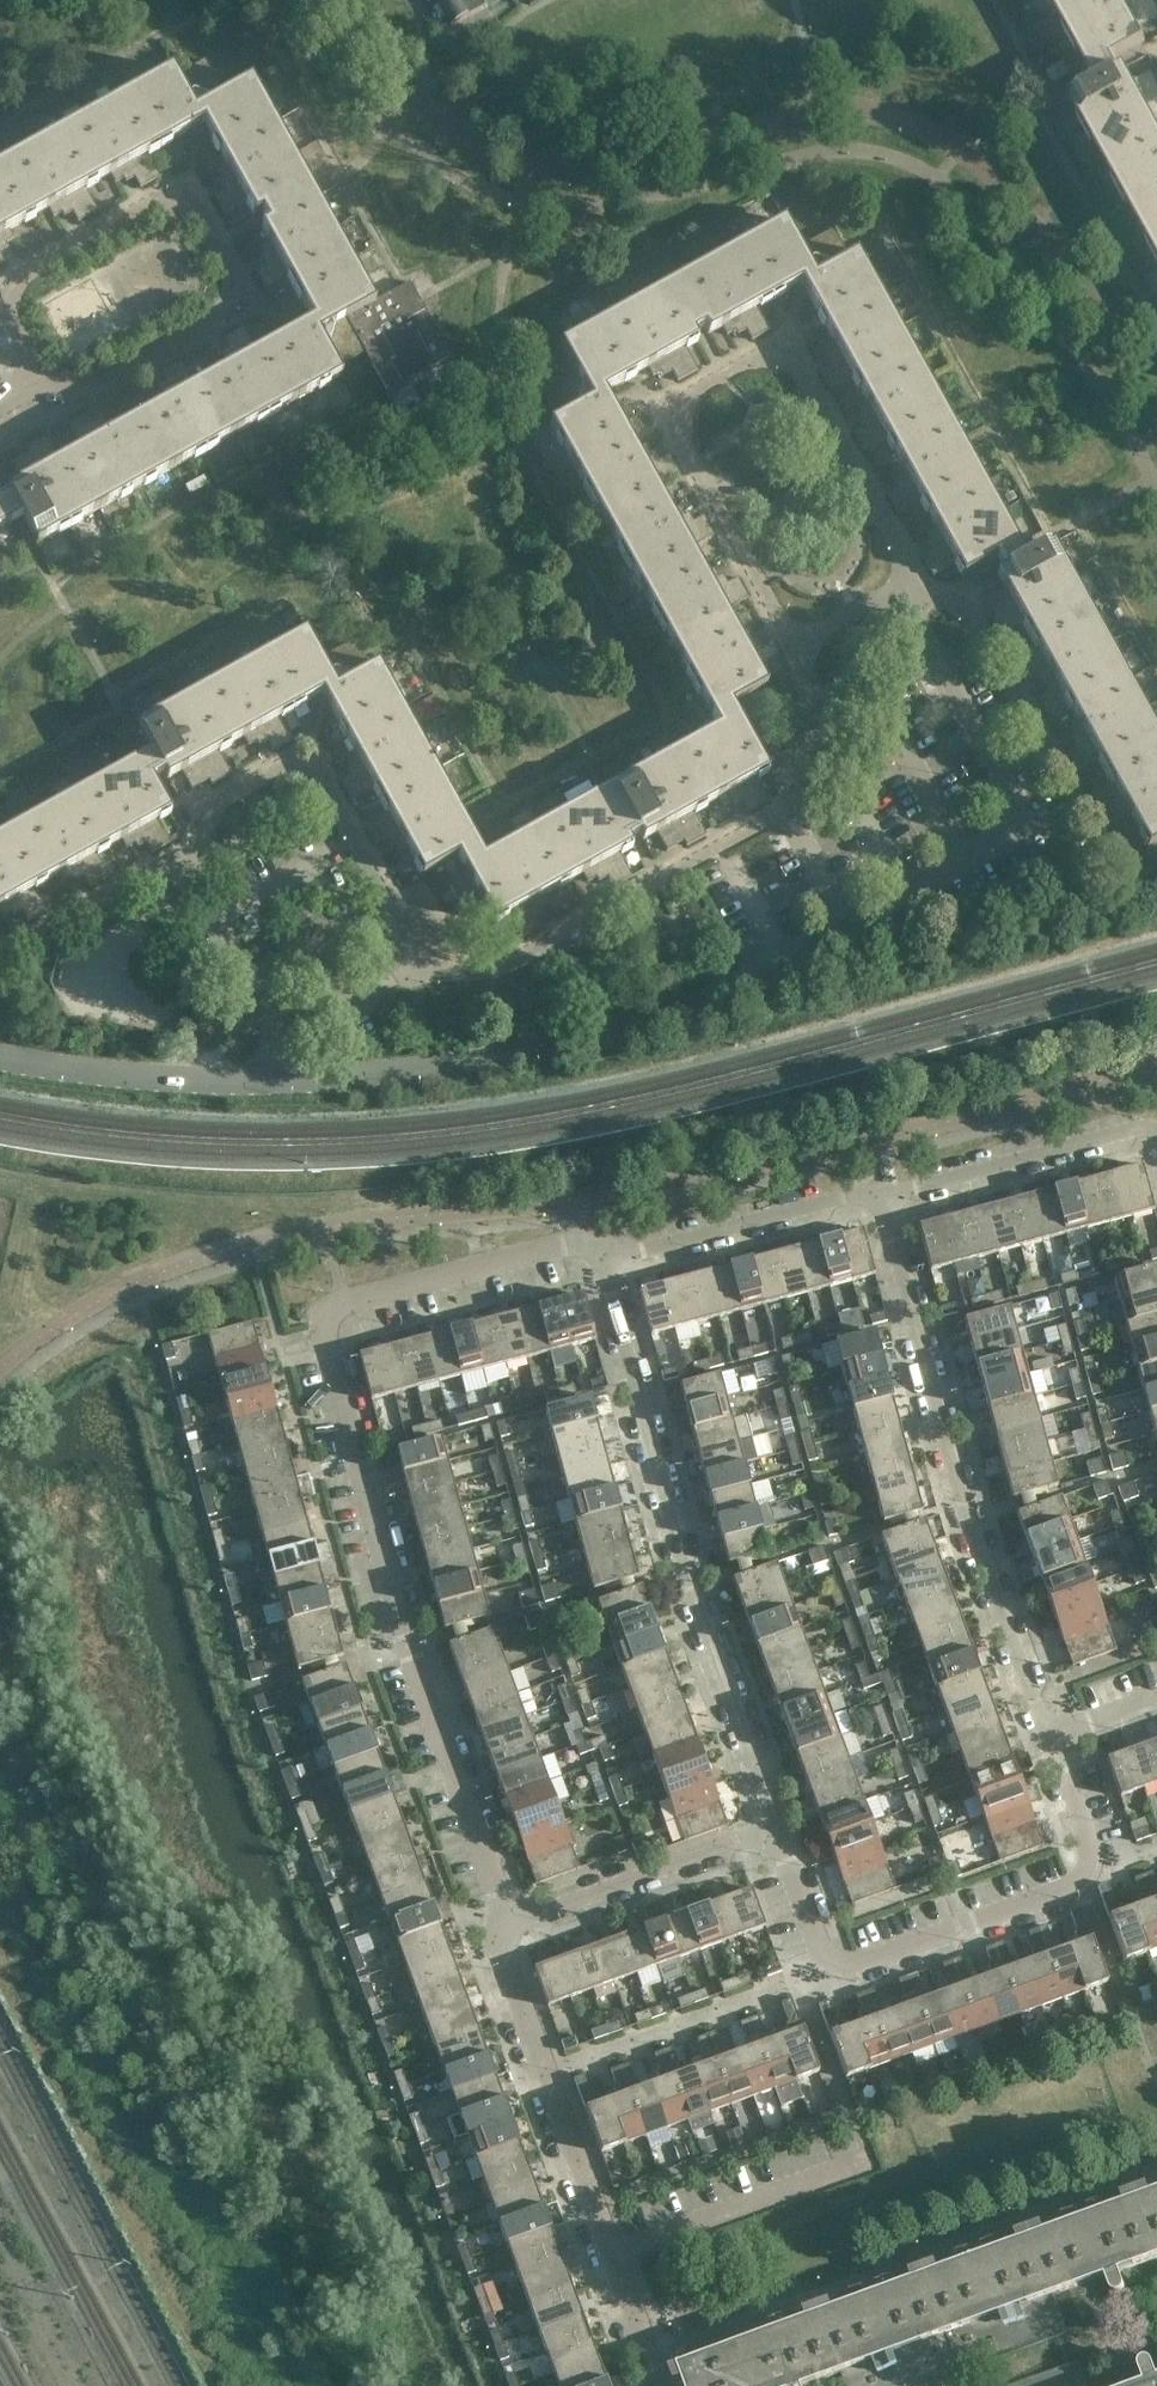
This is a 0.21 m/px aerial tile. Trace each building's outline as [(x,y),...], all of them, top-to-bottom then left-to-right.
[(485,0),(438,0),(453,27),(488,7),(485,0)] [(1055,10),(1073,0),(1050,0),(1055,10)] [(1112,60),(1145,42),(1138,29),(1156,19),(1156,8),(1152,0),(1144,0),(1136,4),(1134,0),(1073,0),(1055,10),(1094,79),(1096,84),(1069,98),(1105,162),(1156,133),(1156,126),(1153,119),(1156,117),(1156,91),(1151,94),(1144,82),(1154,77),(1151,72),(1133,82),(1125,68),(1118,71),(1116,67),(1112,60)] [(221,153),(276,122),(252,78),(224,94),(205,60),(177,76),(204,123),(221,153)] [(204,123),(177,76),(173,68),(129,92),(159,147),(204,123)] [(159,147),(129,92),(66,127),(97,182),(111,175),(115,183),(132,174),(140,188),(160,177),(147,154),(159,147)] [(351,259),(317,196),(276,122),(221,153),(228,166),(219,171),(229,188),(214,196),(226,216),(249,203),(262,228),(269,241),(260,245),(270,262),(255,270),(266,290),(289,278),(296,289),(351,259)] [(97,182),(66,127),(3,161),(34,217),(49,209),(53,218),(70,208),(78,222),(98,211),(85,188),(97,182)] [(1105,162),(1139,224),(1156,214),(1156,133),(1105,162)] [(34,217),(3,161),(0,163),(0,247),(15,239),(10,230),(34,217)] [(1139,224),(1156,257),(1156,214),(1139,224)] [(826,328),(881,297),(857,253),(849,257),(834,229),(800,248),(785,220),(741,244),(772,300),(801,283),(826,328)] [(772,329),(759,307),(772,300),(741,244),(672,282),(605,319),(636,375),(648,368),(653,377),(670,367),(678,381),(698,370),(685,347),(698,340),(695,334),(699,331),(705,328),(708,335),(723,327),(727,336),(744,326),(752,341),(772,329)] [(331,326),(375,302),(351,259),(296,289),(312,320),(327,345),(332,342),(334,330),(331,326)] [(452,357),(423,305),(410,283),(375,302),(331,326),(334,330),(332,342),(327,345),(339,368),(366,353),(388,392),(452,357)] [(861,390),(916,360),(881,297),(826,328),(833,341),(825,346),(834,363),(820,371),(831,391),(854,378),(861,390)] [(629,436),(605,392),(636,375),(605,319),(560,344),(576,372),(542,391),(558,419),(549,423),(574,467),(629,436)] [(339,368),(327,345),(312,320),(271,343),(302,398),(343,376),(339,368)] [(302,398),(271,343),(256,351),(244,328),(224,339),(231,353),(215,362),(220,371),(204,379),(235,435),(302,398)] [(950,422),(931,387),(916,360),(861,390),(867,403),(859,408),(868,425),(854,433),(865,453),(888,440),(895,453),(950,422)] [(235,435),(204,379),(194,385),(182,362),(162,373),(170,387),(153,396),(158,405),(138,416),(169,472),(235,435)] [(169,472),(138,416),(119,427),(114,418),(97,427),(89,413),(69,424),(82,447),(72,453),(103,508),(169,472)] [(985,484),(966,450),(950,422),(895,453),(902,465),(893,470),(902,487),(888,495),(899,515),(922,502),(929,515),(985,484)] [(658,487),(681,474),(669,454),(655,462),(646,445),(637,450),(629,436),(574,467),(609,530),(664,499),(658,487)] [(72,453),(58,460),(46,437),(26,448),(33,462),(22,469),(16,459),(11,462),(21,480),(7,488),(11,495),(5,499),(0,501),(0,530),(17,521),(23,517),(37,544),(103,508),(72,453)] [(1086,604),(1052,542),(1024,558),(1020,551),(1017,545),(985,484),(929,515),(936,527),(927,532),(937,549),(922,557),(933,577),(956,564),(964,577),(997,558),(999,562),(1003,569),(996,573),(1004,587),(994,593),(999,601),(1000,601),(998,597),(1007,593),(1013,604),(990,617),(1002,637),(1024,624),(1030,635),(1086,604)] [(692,549),(711,538),(715,536),(704,516),(689,524),(680,507),(671,512),(664,499),(609,530),(642,590),(698,560),(692,549)] [(726,610),(749,598),(738,578),(724,586),(714,569),(705,573),(698,560),(642,590),(677,653),(733,622),(726,610)] [(1128,680),(1111,650),(1086,604),(1030,635),(1038,648),(1015,661),(1026,681),(1040,673),(1049,690),(1058,685),(1073,711),(1128,680)] [(760,672),(780,662),(783,660),(772,640),(758,648),(749,631),(740,635),(733,622),(677,653),(712,716),(732,705),(767,685),(760,672)] [(405,711),(379,664),(371,668),(355,640),(321,659),(306,631),(263,655),(293,710),(323,694),(349,742),(405,711)] [(293,710),(263,655),(200,689),(230,745),(244,737),(249,746),(266,737),(274,751),(294,740),(281,717),(293,710)] [(1145,711),(1128,680),(1073,711),(1079,723),(1070,728),(1080,745),(1066,753),(1077,773),(1100,760),(1106,772),(1156,744),(1156,733),(1145,711)] [(232,774),(219,751),(230,745),(200,689),(137,724),(152,751),(146,754),(78,792),(108,847),(122,840),(127,849),(144,839),(151,853),(171,842),(159,819),(171,812),(153,779),(159,776),(164,773),(168,780),(182,772),(192,790),(197,787),(192,779),(204,772),(212,785),(232,774)] [(769,771),(760,754),(779,744),(759,708),(740,719),(732,705),(712,716),(718,727),(677,750),(708,805),(719,799),(724,807),(741,798),(749,812),(769,801),(756,778),(769,771)] [(381,799),(436,768),(405,711),(349,742),(355,752),(346,757),(355,773),(341,781),(352,801),(375,789),(381,799)] [(1106,772),(1113,784),(1090,797),(1101,817),(1115,809),(1124,826),(1133,821),(1148,847),(1156,842),(1156,744),(1106,772)] [(707,835),(694,812),(708,805),(677,750),(609,787),(539,825),(570,881),(583,874),(588,883),(605,873),(613,887),(633,877),(620,853),(633,846),(629,840),(636,836),(639,834),(643,841),(657,833),(667,851),(673,848),(667,839),(679,832),(687,846),(707,835)] [(458,856),(479,845),(436,768),(381,799),(388,812),(365,825),(376,845),(390,837),(400,854),(408,849),(423,876),(458,856)] [(108,847),(78,792),(16,826),(47,881),(60,874),(65,883),(82,873),(90,888),(110,877),(97,854),(108,847)] [(545,895),(570,881),(539,825),(484,855),(479,845),(458,856),(466,871),(447,881),(466,916),(486,906),(495,923),(508,916),(520,939),(540,928),(533,913),(550,904),(545,895)] [(16,826),(0,835),(0,912),(3,917),(20,908),(27,922),(48,911),(35,888),(47,881),(16,826)] [(920,920),(912,907),(896,916),(904,929),(920,920)] [(1155,1210),(1143,1166),(1143,1165),(1120,1171),(1132,1216),(1155,1210)] [(1132,1216),(1120,1171),(1097,1177),(1109,1222),(1132,1216)] [(1109,1222),(1097,1177),(1075,1183),(1087,1228),(1109,1222)] [(1087,1228),(1075,1183),(1053,1189),(1065,1234),(1087,1228)] [(1065,1234),(1053,1189),(1031,1195),(1043,1240),(1065,1234)] [(1043,1240),(1031,1195),(1009,1201),(1021,1246),(1043,1240)] [(1021,1246),(1009,1201),(987,1207),(999,1252),(1021,1246)] [(999,1252),(987,1207),(964,1213),(976,1258),(999,1252)] [(976,1258),(964,1213),(942,1219),(954,1264),(976,1258)] [(954,1264),(942,1219),(919,1225),(931,1270),(954,1264)] [(875,1275),(863,1230),(840,1236),(852,1281),(875,1275)] [(852,1281),(840,1236),(818,1242),(830,1287),(852,1281)] [(830,1287),(818,1242),(796,1248),(808,1293),(830,1287)] [(808,1293),(796,1248),(774,1254),(786,1299),(808,1293)] [(786,1299),(774,1254),(751,1260),(763,1305),(786,1299)] [(1136,1265),(1134,1255),(1119,1259),(1122,1269),(1136,1265)] [(1122,1269),(1119,1259),(1105,1263),(1107,1272),(1122,1269)] [(763,1305),(751,1260),(729,1266),(741,1311),(763,1305)] [(741,1311),(729,1266),(707,1272),(719,1317),(741,1311)] [(1092,1277),(1090,1267),(1075,1271),(1077,1280),(1092,1277)] [(1114,1278),(1120,1301),(1156,1291),(1156,1267),(1114,1278)] [(1077,1280),(1075,1271),(1060,1275),(1063,1284),(1077,1280)] [(719,1317),(707,1272),(685,1278),(697,1323),(719,1317)] [(697,1323),(685,1278),(663,1284),(675,1329),(697,1323)] [(1048,1288),(1045,1279),(1031,1283),(1033,1292),(1048,1288)] [(1033,1292),(1031,1283),(1016,1287),(1019,1296),(1033,1292)] [(675,1329),(663,1284),(640,1290),(652,1335),(675,1329)] [(1078,1304),(1074,1289),(1065,1291),(1069,1306),(1078,1304)] [(1003,1300),(1001,1291),(986,1295),(989,1304),(1003,1300)] [(1120,1301),(1126,1324),(1156,1315),(1156,1291),(1120,1301)] [(1062,1308),(1058,1293),(1049,1296),(1053,1310),(1062,1308)] [(595,1340),(583,1295),(560,1301),(572,1346),(595,1340)] [(989,1304),(986,1295),(972,1299),(974,1308),(989,1304)] [(572,1346),(560,1301),(538,1307),(550,1352),(572,1346)] [(958,1313),(956,1303),(941,1307),(944,1316),(958,1313)] [(1016,1329),(1010,1306),(965,1318),(971,1341),(1016,1329)] [(550,1352),(538,1307),(516,1313),(528,1358),(550,1352)] [(888,1321),(885,1312),(870,1316),(873,1325),(888,1321)] [(528,1358),(516,1313),(493,1319),(505,1364),(528,1358)] [(1126,1324),(1132,1346),(1156,1339),(1156,1315),(1126,1324)] [(505,1364),(493,1319),(471,1325),(483,1370),(505,1364)] [(857,1329),(855,1320),(840,1324),(842,1333),(857,1329)] [(1086,1334),(1083,1320),(1073,1322),(1077,1337),(1086,1334)] [(265,1366),(253,1321),(208,1333),(220,1379),(265,1366)] [(842,1333),(840,1324),(825,1328),(828,1337),(842,1333)] [(1070,1339),(1066,1324),(1057,1326),(1061,1341),(1070,1339)] [(483,1370),(471,1325),(449,1330),(461,1376),(483,1370)] [(1022,1352),(1016,1329),(971,1341),(977,1364),(1022,1352)] [(461,1376),(449,1330),(427,1336),(439,1381),(461,1376)] [(813,1341),(810,1332),(796,1336),(798,1345),(813,1341)] [(881,1355),(875,1332),(835,1342),(841,1366),(881,1355)] [(1090,1349),(1086,1334),(1077,1337),(1081,1351),(1090,1349)] [(439,1381),(427,1336),(405,1342),(417,1387),(439,1381)] [(798,1345),(796,1336),(781,1340),(783,1349),(798,1345)] [(1074,1353),(1070,1339),(1061,1341),(1065,1356),(1074,1353)] [(1132,1346),(1138,1368),(1156,1363),(1156,1339),(1132,1346)] [(417,1387),(405,1342),(382,1348),(394,1393),(417,1387)] [(175,1358),(171,1343),(162,1346),(166,1360),(175,1358)] [(768,1353),(766,1344),(751,1348),(754,1357),(768,1353)] [(394,1393),(382,1348),(359,1354),(371,1399),(394,1393)] [(754,1357),(751,1348),(736,1352),(739,1361),(754,1357)] [(1028,1374),(1022,1352),(977,1364),(983,1386),(1028,1374)] [(794,1369),(790,1355),(781,1357),(785,1372),(794,1369)] [(887,1377),(881,1355),(841,1366),(847,1388),(887,1377)] [(724,1365),(722,1356),(707,1360),(709,1369),(724,1365)] [(778,1374),(774,1359),(765,1361),(769,1376),(778,1374)] [(709,1369),(707,1360),(692,1364),(695,1373),(709,1369)] [(1138,1368),(1144,1390),(1156,1387),(1156,1363),(1138,1368)] [(1098,1379),(1094,1364),(1085,1366),(1089,1381),(1098,1379)] [(271,1389),(265,1366),(220,1379),(226,1401),(271,1389)] [(679,1377),(676,1368),(662,1372),(664,1381),(679,1377)] [(1082,1383),(1078,1368),(1069,1371),(1073,1385),(1082,1383)] [(726,1397),(720,1374),(681,1384),(687,1407),(726,1397)] [(1034,1396),(1028,1374),(983,1386),(989,1408),(1034,1396)] [(607,1386),(605,1377),(590,1381),(593,1390),(607,1386)] [(893,1399),(887,1377),(847,1388),(853,1410),(893,1399)] [(1102,1393),(1098,1379),(1089,1381),(1093,1396),(1102,1393)] [(1086,1398),(1082,1383),(1073,1385),(1077,1400),(1086,1398)] [(577,1394),(574,1385),(560,1389),(562,1398),(577,1394)] [(803,1400),(799,1385),(789,1388),(793,1402),(803,1400)] [(1144,1390),(1150,1412),(1156,1410),(1156,1387),(1144,1390)] [(277,1411),(271,1389),(226,1401),(232,1423),(277,1411)] [(562,1398),(560,1389),(545,1393),(547,1402),(562,1398)] [(786,1404),(782,1389),(773,1392),(777,1407),(786,1404)] [(190,1411),(186,1396),(176,1398),(180,1413),(190,1411)] [(1040,1418),(1034,1396),(989,1408),(995,1430),(1040,1418)] [(532,1406),(530,1397),(515,1401),(518,1410),(532,1406)] [(732,1419),(726,1397),(687,1407),(693,1429),(732,1419)] [(597,1421),(591,1398),(546,1410),(552,1433),(597,1421)] [(899,1422),(893,1399),(853,1410),(859,1432),(899,1422)] [(807,1415),(803,1400),(793,1402),(797,1417),(807,1415)] [(518,1410),(515,1401),(500,1405),(503,1414),(518,1410)] [(790,1419),(786,1404),(777,1407),(781,1422),(790,1419)] [(1110,1423),(1106,1408),(1097,1411),(1101,1425),(1110,1423)] [(488,1418),(486,1409),(471,1413),(473,1422),(488,1418)] [(193,1425),(190,1411),(180,1413),(184,1428),(193,1425)] [(283,1433),(277,1411),(232,1423),(238,1445),(283,1433)] [(1094,1427),(1090,1412),(1081,1415),(1085,1430),(1094,1427)] [(473,1422),(471,1413),(456,1417),(459,1426),(473,1422)] [(1046,1440),(1040,1418),(995,1430),(1001,1452),(1046,1440)] [(738,1441),(732,1419),(693,1429),(699,1452),(738,1441)] [(510,1435),(506,1420),(497,1423),(501,1438),(510,1435)] [(444,1430),(441,1421),(426,1424),(429,1434),(444,1430)] [(603,1443),(597,1421),(552,1433),(558,1455),(603,1443)] [(905,1444),(899,1422),(859,1432),(865,1454),(905,1444)] [(1114,1437),(1110,1423),(1101,1425),(1105,1440),(1114,1437)] [(429,1434),(426,1424),(412,1428),(414,1438),(429,1434)] [(494,1439),(490,1425),(481,1427),(485,1442),(494,1439)] [(1098,1442),(1094,1427),(1085,1430),(1089,1444),(1098,1442)] [(814,1444),(810,1429),(801,1432),(805,1447),(814,1444)] [(289,1455),(283,1433),(238,1445),(244,1467),(289,1455)] [(398,1442),(396,1433),(381,1436),(383,1446),(398,1442)] [(798,1449),(794,1434),(785,1436),(789,1451),(798,1449)] [(448,1461),(442,1438),(397,1450),(403,1473),(448,1461)] [(201,1455),(197,1440),(188,1443),(192,1458),(201,1455)] [(1052,1462),(1046,1440),(1001,1452),(1007,1475),(1052,1462)] [(744,1463),(738,1441),(699,1452),(705,1474),(744,1463)] [(609,1465),(603,1443),(558,1455),(564,1477),(609,1465)] [(818,1459),(814,1444),(805,1447),(809,1461),(818,1459)] [(911,1466),(905,1444),(865,1454),(871,1476),(911,1466)] [(802,1463),(798,1449),(789,1451),(793,1466),(802,1463)] [(518,1466),(515,1451),(505,1453),(509,1468),(518,1466)] [(1129,1467),(1125,1452),(1117,1454),(1121,1469),(1129,1467)] [(1121,1469),(1117,1454),(1109,1456),(1113,1471),(1121,1469)] [(205,1470),(201,1455),(192,1458),(196,1472),(205,1470)] [(295,1478),(289,1455),(244,1467),(250,1490),(295,1478)] [(502,1470),(498,1455),(489,1458),(493,1472),(502,1470)] [(1106,1473),(1102,1458),(1095,1460),(1099,1475),(1106,1473)] [(1099,1475),(1095,1460),(1087,1462),(1091,1477),(1099,1475)] [(454,1483),(448,1461),(403,1473),(409,1495),(454,1483)] [(1069,1520),(1061,1497),(1035,1506),(1032,1493),(1058,1486),(1052,1462),(1007,1475),(1013,1498),(1020,1496),(1024,1510),(1017,1513),(1025,1536),(1069,1520)] [(750,1485),(744,1463),(705,1474),(711,1496),(750,1485)] [(615,1487),(609,1465),(564,1477),(570,1499),(615,1487)] [(522,1480),(518,1466),(509,1468),(513,1483),(522,1480)] [(917,1488),(911,1466),(871,1476),(877,1499),(917,1488)] [(506,1485),(502,1470),(493,1472),(497,1487),(506,1485)] [(826,1489),(822,1474),(813,1476),(817,1491),(826,1489)] [(301,1500),(295,1478),(250,1490),(256,1512),(301,1500)] [(810,1493),(806,1478),(797,1481),(801,1495),(810,1493)] [(1113,1494),(1108,1480),(1101,1483),(1106,1497),(1113,1494)] [(1139,1496),(1133,1482),(1126,1485),(1131,1499),(1139,1496)] [(460,1505),(454,1483),(409,1495),(415,1517),(460,1505)] [(1106,1497),(1101,1483),(1093,1485),(1098,1500),(1106,1497)] [(213,1500),(209,1485),(200,1487),(204,1502),(213,1500)] [(756,1508),(750,1485),(711,1496),(717,1518),(756,1508)] [(1131,1499),(1126,1485),(1118,1487),(1124,1502),(1131,1499)] [(621,1510),(615,1487),(570,1499),(576,1522),(621,1510)] [(933,1542),(925,1519),(918,1522),(915,1513),(923,1511),(917,1488),(877,1499),(883,1522),(904,1516),(907,1526),(881,1535),(889,1558),(933,1542)] [(830,1503),(826,1489),(817,1491),(821,1506),(830,1503)] [(814,1508),(810,1493),(801,1495),(805,1510),(814,1508)] [(530,1510),(526,1495),(517,1498),(521,1513),(530,1510)] [(217,1514),(213,1500),(204,1502),(208,1517),(217,1514)] [(307,1522),(301,1500),(256,1512),(262,1534),(307,1522)] [(514,1514),(510,1500),(501,1502),(505,1517),(514,1514)] [(466,1527),(460,1505),(415,1517),(421,1539),(466,1527)] [(762,1530),(756,1508),(717,1518),(723,1540),(762,1530)] [(534,1525),(530,1510),(521,1513),(525,1527),(534,1525)] [(626,1532),(621,1510),(576,1522),(581,1544),(626,1532)] [(1124,1524),(1119,1510),(1110,1513),(1115,1527),(1124,1524)] [(518,1529),(514,1514),(505,1517),(509,1532),(518,1529)] [(1144,1528),(1138,1514),(1129,1517),(1135,1532),(1144,1528)] [(839,1534),(835,1519),(825,1522),(829,1536),(839,1534)] [(1077,1541),(1069,1520),(1025,1536),(1033,1557),(1077,1541)] [(313,1544),(307,1522),(262,1534),(268,1556),(313,1544)] [(822,1538),(818,1524),(809,1526),(813,1541),(822,1538)] [(1129,1538),(1127,1532),(1124,1524),(1115,1527),(1120,1542),(1129,1538)] [(472,1550),(466,1527),(421,1539),(427,1562),(472,1550)] [(1149,1543),(1144,1528),(1135,1532),(1140,1546),(1149,1543)] [(225,1544),(221,1529),(212,1532),(216,1547),(225,1544)] [(785,1585),(777,1563),(751,1572),(748,1558),(768,1553),(762,1530),(723,1540),(729,1563),(737,1561),(740,1576),(733,1579),(741,1601),(785,1585)] [(632,1554),(626,1532),(581,1544),(587,1566),(632,1554)] [(542,1554),(538,1540),(529,1542),(533,1557),(542,1554)] [(1085,1563),(1077,1541),(1033,1557),(1041,1579),(1085,1563)] [(941,1564),(933,1542),(889,1558),(897,1580),(941,1564)] [(229,1559),(225,1544),(216,1547),(220,1561),(229,1559)] [(319,1566),(313,1544),(268,1556),(274,1579),(319,1566)] [(526,1559),(522,1544),(513,1546),(517,1561),(526,1559)] [(829,1560),(824,1545),(816,1548),(822,1563),(829,1560)] [(854,1562),(849,1547),(842,1550),(847,1564),(854,1562)] [(822,1563),(816,1548),(809,1551),(814,1565),(822,1563)] [(478,1572),(472,1550),(427,1562),(433,1584),(478,1572)] [(847,1564),(842,1550),(834,1553),(839,1567),(847,1564)] [(1140,1567),(1135,1553),(1126,1556),(1131,1570),(1140,1567)] [(546,1569),(542,1554),(533,1557),(537,1572),(546,1569)] [(649,1608),(641,1586),(634,1589),(631,1579),(639,1577),(632,1554),(587,1566),(594,1589),(620,1582),(623,1592),(597,1602),(605,1624),(649,1608)] [(1154,1557),(1145,1560),(1150,1575),(1156,1572),(1156,1565),(1154,1557)] [(530,1574),(526,1559),(517,1561),(521,1576),(530,1574)] [(1093,1584),(1085,1563),(1041,1579),(1049,1600),(1093,1584)] [(949,1585),(941,1564),(897,1580),(905,1601),(949,1585)] [(325,1589),(319,1566),(274,1579),(280,1601),(325,1589)] [(1145,1581),(1140,1567),(1131,1570),(1136,1585),(1145,1581)] [(484,1594),(478,1572),(433,1584),(439,1606),(484,1594)] [(237,1588),(233,1574),(224,1576),(228,1591),(237,1588)] [(840,1590),(835,1575),(826,1578),(831,1593),(840,1590)] [(859,1594),(854,1579),(845,1582),(850,1597),(859,1594)] [(561,1598),(557,1583),(549,1585),(553,1600),(561,1598)] [(1101,1606),(1093,1584),(1049,1600),(1057,1622),(1101,1606)] [(553,1600),(549,1585),(541,1587),(545,1602),(553,1600)] [(793,1607),(785,1585),(741,1601),(749,1623),(793,1607)] [(957,1607),(949,1585),(905,1601),(913,1623),(957,1607)] [(241,1603),(237,1588),(228,1591),(232,1606),(241,1603)] [(331,1611),(325,1589),(280,1601),(286,1623),(331,1611)] [(538,1604),(534,1589),(527,1591),(531,1606),(538,1604)] [(845,1604),(842,1596),(840,1590),(831,1593),(836,1607),(845,1604)] [(531,1606),(527,1591),(519,1593),(523,1608),(531,1606)] [(501,1651),(493,1628),(467,1638),(463,1624),(490,1617),(484,1594),(439,1606),(445,1629),(452,1627),(456,1642),(449,1644),(457,1667),(501,1651)] [(864,1608),(859,1594),(850,1597),(855,1611),(864,1608)] [(1117,1650),(1101,1606),(1057,1622),(1073,1666),(1117,1650)] [(801,1628),(793,1607),(749,1623),(757,1644),(801,1628)] [(965,1628),(957,1607),(913,1623),(921,1645),(965,1628)] [(657,1630),(649,1608),(605,1624),(613,1646),(657,1630)] [(337,1633),(331,1611),(286,1623),(292,1645),(337,1633)] [(545,1626),(540,1611),(532,1614),(538,1628),(545,1626)] [(571,1628),(565,1613),(558,1616),(563,1631),(571,1628)] [(538,1628),(532,1614),(525,1617),(530,1631),(538,1628)] [(563,1631),(558,1616),(550,1619),(556,1633),(563,1631)] [(249,1633),(245,1618),(236,1621),(240,1635),(249,1633)] [(856,1633),(850,1618),(841,1622),(847,1636),(856,1633)] [(875,1637),(870,1622),(861,1626),(866,1640),(875,1637)] [(809,1650),(801,1628),(757,1644),(765,1666),(809,1650)] [(973,1650),(965,1628),(921,1645),(929,1666),(973,1650)] [(665,1652),(657,1630),(613,1646),(621,1668),(665,1652)] [(253,1648),(249,1633),(240,1635),(244,1650),(253,1648)] [(354,1687),(345,1665),(338,1667),(336,1658),(343,1656),(337,1633),(292,1645),(298,1668),(325,1661),(327,1671),(302,1681),(310,1703),(354,1687)] [(861,1647),(856,1633),(847,1636),(852,1650),(861,1647)] [(880,1651),(875,1637),(866,1640),(871,1654),(880,1651)] [(556,1655),(551,1641),(542,1644),(547,1659),(556,1655)] [(575,1660),(570,1645),(561,1649),(566,1663),(575,1660)] [(816,1672),(809,1650),(765,1666),(773,1688),(816,1672)] [(981,1672),(973,1650),(929,1666),(937,1688),(981,1672)] [(509,1673),(501,1651),(457,1667),(465,1689),(509,1673)] [(673,1673),(665,1652),(621,1668),(629,1689),(673,1673)] [(561,1670),(556,1655),(547,1659),(552,1673),(561,1670)] [(581,1674),(575,1660),(566,1663),(572,1678),(581,1674)] [(268,1677),(264,1662),(256,1664),(260,1679),(268,1677)] [(870,1677),(865,1665),(865,1663),(856,1666),(861,1680),(870,1677)] [(260,1679),(256,1664),(248,1666),(252,1681),(260,1679)] [(892,1679),(889,1670),(875,1675),(878,1684),(883,1682),(892,1679)] [(824,1693),(816,1672),(773,1688),(781,1709),(824,1693)] [(988,1693),(981,1672),(937,1688),(945,1709),(988,1693)] [(517,1694),(509,1673),(465,1689),(473,1710),(517,1694)] [(681,1695),(673,1673),(629,1689),(637,1711),(681,1695)] [(878,1684),(875,1675),(870,1677),(861,1680),(864,1689),(878,1684)] [(897,1693),(893,1679),(892,1679),(883,1682),(889,1696),(897,1693)] [(572,1699),(566,1684),(557,1688),(563,1702),(572,1699)] [(362,1709),(354,1687),(310,1703),(318,1725),(362,1709)] [(591,1703),(586,1689),(577,1692),(582,1706),(591,1703)] [(275,1707),(270,1692),(262,1695),(267,1710),(275,1707)] [(832,1715),(824,1693),(781,1709),(788,1731),(832,1715)] [(996,1715),(988,1693),(945,1709),(953,1731),(996,1715)] [(525,1716),(517,1694),(473,1710),(481,1732),(525,1716)] [(267,1710),(262,1695),(255,1698),(260,1712),(267,1710)] [(689,1716),(681,1695),(637,1711),(645,1732),(689,1716)] [(577,1713),(572,1699),(563,1702),(568,1716),(577,1713)] [(596,1717),(591,1703),(582,1706),(588,1721),(596,1717)] [(887,1719),(882,1705),(873,1708),(878,1723),(887,1719)] [(369,1731),(362,1709),(318,1725),(326,1747),(369,1731)] [(906,1723),(901,1709),(892,1712),(897,1727),(906,1723)] [(840,1736),(832,1715),(788,1731),(796,1752),(840,1736)] [(1004,1737),(996,1715),(953,1731),(960,1753),(1004,1737)] [(532,1737),(525,1716),(481,1732),(489,1754),(532,1737)] [(697,1738),(689,1716),(645,1732),(653,1754),(697,1738)] [(892,1734),(887,1719),(878,1723),(883,1737),(892,1734)] [(912,1738),(906,1723),(897,1727),(903,1741),(912,1738)] [(280,1739),(274,1724),(266,1728),(271,1742),(280,1739)] [(586,1743),(582,1732),(581,1729),(572,1732),(577,1746),(586,1743)] [(377,1752),(369,1731),(326,1747),(333,1768),(377,1752)] [(609,1746),(605,1736),(591,1741),(594,1750),(600,1748),(600,1749),(609,1746)] [(848,1758),(840,1736),(796,1752),(804,1774),(848,1758)] [(540,1759),(532,1737),(489,1754),(496,1775),(540,1759)] [(1012,1758),(1004,1737),(960,1753),(968,1774),(1012,1758)] [(705,1760),(697,1738),(653,1754),(661,1776),(705,1760)] [(285,1753),(280,1739),(271,1742),(276,1756),(285,1753)] [(594,1750),(591,1741),(586,1743),(577,1746),(580,1755),(594,1750)] [(1151,1742),(1129,1750),(1143,1788),(1156,1783),(1156,1759),(1151,1742)] [(614,1759),(609,1746),(600,1749),(605,1762),(614,1759)] [(903,1762),(898,1748),(889,1751),(894,1766),(903,1762)] [(1143,1788),(1129,1750),(1107,1758),(1120,1796),(1143,1788)] [(385,1774),(377,1752),(333,1768),(341,1790),(385,1774)] [(922,1767),(917,1752),(908,1755),(913,1770),(922,1767)] [(856,1780),(848,1758),(804,1774),(812,1796),(856,1780)] [(1020,1780),(1012,1758),(968,1774),(976,1796),(1020,1780)] [(548,1781),(540,1759),(496,1775),(504,1797),(548,1781)] [(712,1781),(705,1760),(661,1776),(669,1797),(712,1781)] [(908,1777),(903,1762),(894,1766),(899,1780),(908,1777)] [(296,1782),(290,1767),(282,1771),(287,1785),(296,1782)] [(927,1781),(922,1767),(913,1770),(918,1784),(927,1781)] [(603,1785),(598,1771),(589,1774),(594,1788),(603,1785)] [(393,1795),(385,1774),(341,1790),(349,1811),(393,1795)] [(623,1790),(618,1775),(609,1778),(614,1793),(623,1790)] [(864,1801),(856,1780),(812,1796),(820,1817),(864,1801)] [(1028,1801),(1020,1780),(976,1796),(984,1817),(1028,1801)] [(556,1802),(548,1781),(504,1797),(512,1818),(556,1802)] [(729,1825),(712,1781),(669,1797),(685,1842),(729,1825)] [(301,1796),(296,1782),(287,1785),(292,1800),(301,1796)] [(609,1800),(603,1785),(594,1788),(600,1803),(609,1800)] [(628,1804),(623,1790),(614,1793),(619,1807),(628,1804)] [(919,1806),(913,1791),(904,1795),(910,1809),(919,1806)] [(401,1817),(393,1795),(349,1811),(357,1833),(401,1817)] [(938,1810),(933,1795),(924,1799),(929,1813),(938,1810)] [(872,1823),(864,1801),(820,1817),(828,1839),(872,1823)] [(1044,1846),(1028,1801),(984,1817),(1000,1862),(1044,1846)] [(564,1824),(556,1802),(512,1818),(520,1840),(564,1824)] [(924,1820),(919,1806),(910,1809),(915,1823),(924,1820)] [(943,1824),(938,1810),(929,1813),(934,1827),(943,1824)] [(312,1825),(306,1811),(298,1814),(303,1828),(312,1825)] [(409,1839),(401,1817),(357,1833),(365,1855),(409,1839)] [(880,1844),(872,1823),(828,1839),(836,1860),(880,1844)] [(580,1868),(564,1824),(520,1840),(536,1884),(580,1868)] [(317,1839),(312,1825),(303,1828),(308,1843),(317,1839)] [(1151,1836),(1148,1827),(1134,1832),(1137,1841),(1151,1836)] [(627,1851),(622,1837),(613,1840),(618,1854),(627,1851)] [(417,1860),(409,1839),(365,1855),(373,1876),(417,1860)] [(647,1855),(642,1841),(633,1844),(638,1859),(647,1855)] [(896,1889),(880,1844),(836,1860),(852,1905),(896,1889)] [(328,1868),(322,1854),(314,1857),(319,1871),(328,1868)] [(943,1871),(937,1857),(928,1860),(934,1875),(943,1871)] [(425,1882),(417,1860),(373,1876),(381,1898),(425,1882)] [(962,1875),(957,1861),(948,1864),(953,1879),(962,1875)] [(333,1882),(328,1868),(319,1871),(324,1886),(333,1882)] [(1153,1872),(1144,1875),(1149,1891),(1156,1888),(1156,1883),(1153,1872)] [(1149,1891),(1144,1875),(1135,1878),(1140,1894),(1149,1891)] [(433,1903),(425,1882),(381,1898),(389,1919),(433,1903)] [(1115,1903),(1110,1887),(1108,1883),(1098,1887),(1105,1907),(1115,1903)] [(765,1926),(751,1888),(729,1896),(743,1935),(765,1926)] [(1140,1894),(1137,1895),(1141,1905),(1131,1908),(1147,1952),(1156,1949),(1156,1912),(1149,1891),(1140,1894)] [(743,1935),(729,1896),(707,1904),(721,1942),(743,1935)] [(344,1911),(338,1897),(330,1900),(335,1915),(344,1911)] [(1147,1952),(1131,1908),(1122,1912),(1118,1902),(1115,1903),(1105,1907),(1125,1960),(1147,1952)] [(440,1925),(433,1903),(389,1919),(397,1941),(440,1925)] [(721,1942),(707,1904),(686,1912),(700,1950),(721,1942)] [(1087,1929),(1080,1909),(1070,1912),(1077,1932),(1087,1929)] [(349,1926),(344,1911),(335,1915),(340,1929),(349,1926)] [(700,1950),(686,1912),(664,1920),(678,1958),(700,1950)] [(678,1958),(664,1920),(643,1928),(657,1966),(678,1958)] [(448,1947),(440,1925),(397,1941),(404,1963),(448,1947)] [(1052,1942),(1047,1926),(1037,1929),(1043,1945),(1052,1942)] [(657,1966),(643,1928),(621,1936),(635,1974),(657,1966)] [(1043,1945),(1037,1929),(1028,1933),(1034,1948),(1043,1945)] [(1087,1929),(1077,1932),(1074,1933),(1078,1943),(1068,1947),(1084,1991),(1107,1982),(1087,1929)] [(635,1974),(621,1936),(600,1944),(613,1982),(635,1974)] [(360,1955),(355,1940),(346,1943),(351,1958),(360,1955)] [(1084,1991),(1068,1947),(1059,1950),(1055,1940),(1052,1942),(1043,1945),(1063,1998),(1084,1991)] [(1009,1957),(1004,1942),(994,1945),(1000,1961),(1009,1957)] [(613,1982),(600,1944),(578,1952),(592,1990),(613,1982)] [(1000,1961),(994,1945),(985,1948),(991,1964),(1000,1961)] [(1043,1945),(1034,1948),(1031,1949),(1035,1959),(1025,1963),(1041,2006),(1063,1998),(1043,1945)] [(456,1968),(448,1947),(404,1963),(412,1984),(456,1968)] [(592,1990),(578,1952),(556,1959),(570,1998),(592,1990)] [(365,1969),(360,1955),(351,1958),(356,1972),(365,1969)] [(1041,2006),(1025,1963),(1016,1966),(1012,1956),(1009,1957),(1000,1961),(1020,2014),(1041,2006)] [(966,1973),(960,1957),(951,1961),(957,1976),(966,1973)] [(570,1998),(556,1959),(534,1968),(548,2006),(570,1998)] [(957,1976),(951,1961),(942,1964),(948,1980),(957,1976)] [(1000,1961),(991,1964),(988,1965),(992,1975),(982,1978),(998,2022),(1020,2014),(1000,1961)] [(782,1971),(778,1962),(764,1968),(767,1977),(782,1971)] [(464,1990),(456,1968),(412,1984),(420,2006),(464,1990)] [(998,2022),(982,1978),(973,1982),(969,1972),(966,1973),(957,1976),(977,2030),(998,2022)] [(752,1982),(749,1973),(734,1978),(738,1987),(752,1982)] [(923,1989),(917,1973),(908,1977),(914,1992),(923,1989)] [(957,1976),(948,1980),(945,1981),(949,1991),(939,1994),(955,2038),(977,2030),(957,1976)] [(914,1992),(908,1977),(899,1980),(905,1996),(914,1992)] [(738,1987),(734,1978),(720,1984),(723,1993),(738,1987)] [(376,1998),(371,1983),(362,1987),(367,2001),(376,1998)] [(955,2038),(939,1994),(930,1998),(926,1988),(923,1989),(914,1992),(933,2046),(955,2038)] [(709,1998),(706,1989),(691,1994),(695,2003),(709,1998)] [(880,2005),(874,1989),(865,1992),(871,2008),(880,2005)] [(472,2012),(464,1990),(420,2006),(428,2028),(472,2012)] [(871,2008),(865,1992),(856,1996),(862,2011),(871,2008)] [(914,1992),(905,1996),(902,1997),(905,2006),(896,2010),(912,2054),(933,2046),(914,1992)] [(695,2003),(691,1994),(677,1999),(680,2008),(695,2003)] [(381,2012),(376,1998),(367,2001),(372,2015),(381,2012)] [(799,2019),(792,1999),(782,2002),(789,2023),(799,2019)] [(837,2020),(831,2005),(830,2000),(819,2004),(826,2024),(837,2020)] [(912,2054),(896,2010),(886,2013),(883,2004),(880,2005),(871,2008),(890,2062),(912,2054)] [(666,2014),(663,2005),(648,2010),(651,2019),(666,2014)] [(871,2008),(862,2011),(859,2012),(862,2022),(853,2026),(869,2069),(890,2062),(871,2008)] [(651,2019),(648,2010),(634,2015),(637,2024),(651,2019)] [(480,2033),(472,2012),(428,2028),(436,2049),(480,2033)] [(764,2032),(758,2016),(749,2019),(755,2035),(764,2032)] [(755,2035),(749,2019),(740,2023),(746,2038),(755,2035)] [(799,2019),(789,2023),(786,2024),(790,2033),(780,2037),(796,2081),(819,2072),(799,2019)] [(869,2069),(853,2026),(843,2029),(840,2019),(837,2020),(826,2024),(846,2078),(869,2069)] [(623,2029),(619,2020),(605,2026),(608,2035),(623,2029)] [(392,2041),(386,2026),(378,2030),(383,2044),(392,2041)] [(608,2035),(605,2026),(591,2031),(594,2040),(608,2035)] [(796,2081),(780,2037),(771,2040),(767,2031),(764,2032),(755,2035),(775,2089),(796,2081)] [(721,2047),(715,2032),(706,2035),(712,2051),(721,2047)] [(488,2055),(480,2033),(436,2049),(444,2071),(488,2055)] [(712,2051),(706,2035),(697,2038),(703,2054),(712,2051)] [(755,2035),(746,2038),(743,2039),(746,2049),(737,2053),(753,2096),(775,2089),(755,2035)] [(579,2045),(575,2036),(561,2042),(564,2051),(579,2045)] [(397,2055),(392,2041),(383,2044),(388,2058),(397,2055)] [(753,2096),(737,2053),(728,2056),(724,2046),(721,2047),(712,2051),(731,2104),(753,2096)] [(678,2063),(672,2047),(663,2051),(669,2067),(678,2063)] [(669,2067),(663,2051),(654,2054),(660,2070),(669,2067)] [(712,2051),(703,2054),(700,2055),(703,2065),(694,2068),(710,2112),(731,2104),(712,2051)] [(496,2076),(488,2055),(444,2071),(452,2092),(496,2076)] [(710,2112),(694,2068),(684,2072),(681,2062),(678,2063),(669,2067),(688,2120),(710,2112)] [(635,2079),(629,2063),(620,2067),(626,2082),(635,2079)] [(626,2082),(620,2067),(611,2070),(617,2086),(626,2082)] [(669,2067),(660,2070),(657,2071),(660,2081),(651,2084),(667,2128),(688,2120),(669,2067)] [(408,2084),(402,2070),(394,2073),(399,2087),(408,2084)] [(592,2095),(586,2078),(584,2075),(574,2078),(582,2098),(592,2095)] [(504,2098),(496,2076),(452,2092),(460,2114),(504,2098)] [(667,2128),(651,2084),(641,2088),(638,2078),(635,2079),(626,2082),(645,2136),(667,2128)] [(626,2082),(617,2086),(614,2087),(617,2096),(608,2100),(624,2144),(645,2136),(626,2082)] [(413,2098),(408,2084),(399,2087),(404,2102),(413,2098)] [(624,2144),(608,2100),(598,2103),(595,2094),(592,2095),(582,2098),(601,2152),(624,2144)] [(511,2120),(504,2098),(460,2114),(468,2136),(511,2120)] [(424,2127),(418,2113),(410,2116),(415,2130),(424,2127)] [(519,2141),(511,2120),(468,2136),(475,2157),(519,2141)] [(429,2141),(424,2127),(415,2130),(420,2145),(429,2141)] [(527,2163),(519,2141),(475,2157),(483,2179),(527,2163)] [(440,2170),(434,2156),(426,2159),(431,2174),(440,2170)] [(535,2184),(527,2163),(483,2179),(491,2200),(535,2184)] [(445,2185),(440,2170),(431,2174),(436,2188),(445,2185)] [(543,2206),(535,2184),(491,2200),(499,2222),(543,2206)] [(679,2365),(687,2385),(806,2385),(851,2369),(857,2385),(1077,2385),(1070,2366),(1015,2385),(1005,2357),(1059,2337),(1045,2299),(1106,2276),(1111,2289),(1112,2290),(1112,2291),(1114,2292),(1116,2293),(1118,2294),(1119,2294),(1121,2293),(1123,2292),(1124,2291),(1124,2290),(1125,2289),(1125,2288),(1125,2286),(1125,2285),(1125,2284),(1120,2271),(1156,2258),(1156,2190),(679,2365)] [(456,2213),(450,2199),(442,2202),(447,2217),(456,2213)] [(551,2228),(543,2206),(499,2222),(507,2244),(551,2228)] [(461,2228),(456,2213),(447,2217),(452,2231),(461,2228)] [(559,2249),(551,2228),(507,2244),(515,2265),(559,2249)] [(472,2257),(466,2242),(458,2245),(463,2260),(472,2257)] [(567,2271),(559,2249),(515,2265),(523,2287),(567,2271)] [(477,2271),(472,2257),(463,2260),(468,2274),(477,2271)] [(574,2293),(567,2271),(523,2287),(531,2309),(574,2293)] [(488,2300),(482,2285),(474,2289),(479,2303),(488,2300)] [(582,2314),(574,2293),(531,2309),(539,2330),(582,2314)] [(493,2314),(488,2300),(479,2303),(484,2317),(493,2314)] [(590,2336),(582,2314),(539,2330),(546,2352),(590,2336)] [(504,2343),(498,2328),(489,2332),(495,2346),(504,2343)] [(598,2357),(590,2336),(546,2352),(554,2373),(598,2357)] [(509,2357),(504,2343),(495,2346),(500,2360),(509,2357)] [(598,2357),(554,2373),(559,2385),(587,2385),(606,2379),(598,2357)] [(1154,2364),(1153,2362),(1151,2360),(1149,2359),(1147,2359),(1146,2359),(1144,2359),(1142,2361),(1141,2362),(1140,2364),(1140,2366),(1140,2367),(1140,2369),(1145,2381),(1133,2385),(1156,2385),(1156,2372),(1154,2364)] [(514,2372),(505,2375),(510,2385),(520,2385),(514,2372)]
